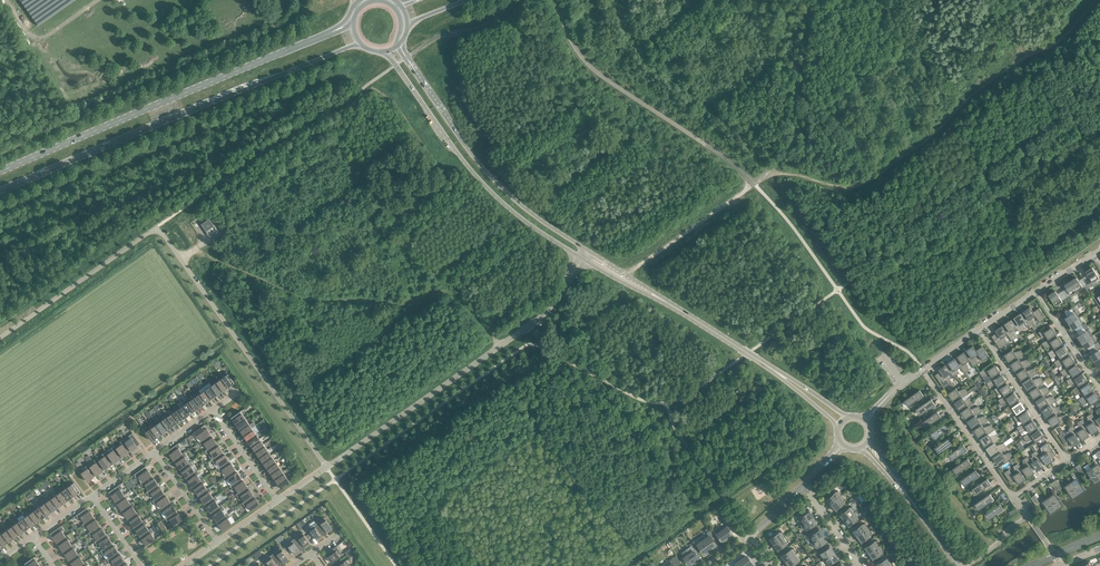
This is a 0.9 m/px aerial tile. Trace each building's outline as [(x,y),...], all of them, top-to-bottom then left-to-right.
[(74,0),(20,0),(38,26),(74,0)] [(210,237),(218,231),(209,219),(201,224),(210,237)] [(1090,275),(1089,276),(1083,280),(1086,285),(1089,288),(1093,286),(1091,283),(1099,277),(1093,267),(1086,271),(1088,275),(1089,274),(1090,275)] [(1077,277),(1071,281),(1077,291),(1083,287),(1080,282),(1079,282),(1078,281),(1079,281),(1077,277)] [(1077,291),(1071,281),(1065,285),(1067,288),(1068,288),(1068,289),(1068,290),(1071,295),(1077,291)] [(1062,301),(1059,296),(1057,297),(1056,295),(1058,294),(1055,291),(1049,295),(1055,306),(1062,301)] [(1030,308),(1025,311),(1023,312),(1028,318),(1025,320),(1026,322),(1030,328),(1036,325),(1035,325),(1033,317),(1035,316),(1039,322),(1046,318),(1039,308),(1033,312),(1030,307),(1030,308)] [(1064,319),(1068,325),(1079,317),(1076,311),(1068,316),(1069,316),(1068,317),(1067,316),(1064,319)] [(1021,314),(1016,317),(1014,318),(1018,324),(1016,326),(1017,328),(1019,332),(1025,328),(1023,323),(1026,322),(1025,320),(1021,313),(1020,313),(1021,314)] [(1083,323),(1079,317),(1068,325),(1072,331),(1075,328),(1074,328),(1076,327),(1083,323)] [(1011,320),(1007,323),(1005,324),(1009,330),(1006,332),(1007,334),(1012,341),(1017,337),(1014,330),(1017,328),(1016,326),(1011,319),(1011,320)] [(1047,336),(1048,339),(1051,338),(1057,334),(1057,333),(1056,334),(1052,327),(1046,331),(1045,328),(1051,324),(1036,334),(1039,339),(1047,336)] [(1002,326),(998,329),(996,330),(997,332),(991,336),(1000,349),(1008,343),(1007,343),(1005,336),(1007,334),(1006,332),(1002,326)] [(1089,329),(1086,331),(1081,335),(1080,336),(1079,335),(1076,338),(1080,344),(1093,335),(1089,329)] [(1097,341),(1093,335),(1080,344),(1084,349),(1087,347),(1088,346),(1089,347),(1094,343),(1097,341)] [(1062,343),(1058,337),(1052,340),(1051,338),(1048,339),(1042,343),(1045,349),(1046,348),(1045,348),(1053,346),(1054,348),(1055,348),(1057,347),(1063,343),(1062,343)] [(973,346),(968,349),(967,350),(971,356),(968,358),(969,360),(974,367),(979,363),(978,363),(976,356),(978,354),(983,360),(989,356),(982,346),(976,350),(973,345),(973,346)] [(1069,352),(1064,346),(1058,350),(1057,347),(1055,348),(1054,348),(1048,353),(1051,358),(1052,358),(1052,357),(1059,355),(1061,358),(1063,356),(1069,352)] [(1004,355),(1007,360),(1009,362),(1015,358),(1016,360),(1018,359),(1019,359),(1025,355),(1022,349),(1021,350),(1014,353),(1012,350),(1016,347),(1004,355),(1004,356),(1004,355)] [(1098,350),(1093,354),(1094,354),(1093,355),(1092,355),(1089,357),(1093,363),(1099,358),(1099,349),(1098,350)] [(964,352),(959,355),(957,357),(962,363),(959,364),(959,365),(960,366),(960,367),(964,373),(966,372),(970,369),(969,369),(967,362),(969,360),(968,358),(964,352),(963,352),(964,352)] [(1075,362),(1070,355),(1065,359),(1063,356),(1061,358),(1054,362),(1057,367),(1058,367),(1065,364),(1067,367),(1069,366),(1075,362),(1075,361),(1075,362)] [(957,368),(960,367),(960,366),(959,365),(959,364),(955,358),(954,358),(955,359),(950,362),(952,364),(947,367),(950,371),(951,373),(953,377),(959,373),(959,372),(959,373),(957,368)] [(1045,358),(1041,360),(1047,368),(1050,366),(1045,358)] [(1020,362),(1019,359),(1018,359),(1016,360),(1010,364),(1010,365),(1011,365),(1015,371),(1021,367),(1023,369),(1023,370),(1025,368),(1031,364),(1028,359),(1027,359),(1028,359),(1020,362)] [(990,374),(992,377),(994,376),(1000,372),(1000,371),(1000,372),(995,365),(990,369),(988,367),(994,362),(979,372),(983,377),(990,374)] [(945,365),(941,368),(939,369),(940,371),(935,375),(943,388),(951,382),(948,375),(951,373),(950,371),(947,367),(945,364),(945,365)] [(1081,371),(1077,365),(1071,368),(1069,366),(1067,367),(1060,371),(1064,377),(1064,376),(1071,373),(1073,376),(1075,375),(1081,371)] [(1027,371),(1025,368),(1023,370),(1023,369),(1016,374),(1017,374),(1021,380),(1027,376),(1029,379),(1031,377),(1031,378),(1038,373),(1034,368),(1027,371)] [(228,374),(222,378),(230,388),(229,387),(234,383),(228,374)] [(1006,381),(1002,374),(996,378),(994,376),(992,377),(985,381),(989,387),(989,386),(996,383),(998,386),(1000,385),(1007,381),(1006,381)] [(1087,380),(1083,374),(1077,378),(1075,375),(1073,376),(1066,380),(1070,386),(1070,385),(1077,383),(1079,385),(1079,386),(1081,384),(1087,380)] [(1033,380),(1031,378),(1031,377),(1029,379),(1023,383),(1027,389),(1033,385),(1035,388),(1037,387),(1044,382),(1040,377),(1040,378),(1033,380)] [(230,388),(222,378),(217,382),(224,392),(223,391),(229,387),(229,388),(230,388)] [(224,392),(217,382),(211,385),(219,396),(218,395),(223,391),(224,392)] [(1093,390),(1089,383),(1083,387),(1081,384),(1079,386),(1079,385),(1072,390),(1076,395),(1083,392),(1085,395),(1087,394),(1093,390),(1093,389),(1093,390)] [(1012,390),(1008,384),(1002,388),(1000,385),(998,386),(994,389),(998,395),(999,395),(998,394),(1003,393),(1004,395),(1007,394),(1013,390),(1012,390)] [(219,396),(211,385),(206,389),(213,400),(213,399),(213,398),(218,395),(218,396),(219,396)] [(948,394),(951,398),(953,400),(958,396),(960,399),(962,398),(969,393),(965,388),(958,391),(956,389),(960,386),(948,394)] [(1039,389),(1037,387),(1035,388),(1029,392),(1034,399),(1040,395),(1041,397),(1043,396),(1044,396),(1050,392),(1047,386),(1046,387),(1039,389)] [(213,400),(206,389),(200,393),(208,403),(207,402),(212,399),(213,400)] [(905,401),(902,403),(905,408),(909,405),(920,397),(920,398),(924,396),(920,390),(904,401),(905,401)] [(1099,399),(1095,392),(1089,396),(1087,394),(1085,395),(1078,399),(1082,404),(1089,401),(1091,404),(1099,399)] [(208,403),(200,393),(195,397),(202,407),(202,406),(207,402),(208,404),(208,403)] [(1019,399),(1014,393),(1008,397),(1007,394),(1004,395),(998,400),(1001,405),(1002,405),(1001,404),(1009,402),(1011,405),(1013,403),(1019,399)] [(1045,399),(1044,396),(1043,396),(1041,397),(1035,401),(1035,402),(1036,401),(1040,408),(1046,404),(1048,406),(1048,407),(1050,405),(1056,401),(1055,399),(1053,396),(1052,396),(1053,396),(1045,399)] [(202,407),(195,397),(190,401),(197,411),(196,410),(201,406),(202,407)] [(960,399),(954,403),(955,403),(959,410),(965,405),(967,408),(969,407),(973,404),(972,404),(971,402),(969,398),(968,398),(968,399),(964,400),(962,398),(960,399)] [(190,401),(188,399),(183,402),(184,405),(191,415),(191,414),(196,410),(197,411),(190,401)] [(932,399),(931,399),(916,409),(916,410),(917,409),(920,414),(931,406),(932,407),(935,405),(931,399),(932,399)] [(1025,408),(1020,402),(1015,406),(1013,403),(1011,405),(1004,409),(1008,414),(1015,411),(1017,414),(1019,413),(1025,409),(1025,408)] [(191,415),(184,405),(179,409),(186,419),(185,418),(190,414),(191,415)] [(1048,407),(1048,406),(1041,411),(1042,411),(1046,417),(1052,413),(1054,416),(1056,414),(1056,415),(1060,412),(1056,406),(1052,408),(1050,405),(1048,407)] [(971,409),(969,407),(967,408),(961,412),(961,413),(961,412),(965,419),(971,415),(973,417),(975,416),(982,411),(978,406),(978,407),(971,409)] [(186,419),(179,409),(173,412),(180,423),(181,423),(180,421),(185,418),(186,419)] [(244,417),(240,411),(231,418),(235,423),(244,417)] [(938,412),(938,411),(922,422),(923,422),(926,427),(937,419),(938,420),(941,417),(937,412),(938,412)] [(1031,418),(1027,411),(1021,415),(1019,413),(1017,414),(1013,416),(1017,422),(1021,420),(1023,423),(1025,422),(1032,418),(1031,417),(1031,418)] [(180,423),(173,412),(168,416),(175,427),(175,426),(174,425),(179,422),(180,423)] [(1089,424),(1087,426),(1088,428),(1092,434),(1097,431),(1095,429),(1097,427),(1094,423),(1097,422),(1097,421),(1096,420),(1096,419),(1092,413),(1086,416),(1087,417),(1089,424)] [(1058,417),(1056,415),(1056,414),(1054,416),(1048,420),(1053,426),(1058,422),(1060,425),(1054,429),(1069,419),(1065,414),(1058,417)] [(977,419),(975,416),(973,417),(967,421),(967,422),(967,421),(972,428),(978,424),(979,426),(980,426),(982,425),(988,421),(984,415),(984,416),(977,419)] [(175,427),(168,416),(162,420),(169,430),(170,430),(169,429),(174,426),(175,427)] [(248,422),(244,417),(235,423),(239,429),(248,422)] [(1080,430),(1078,432),(1077,432),(1079,434),(1078,434),(1083,440),(1087,437),(1086,435),(1088,434),(1085,429),(1088,428),(1087,426),(1082,419),(1077,423),(1078,423),(1080,430)] [(169,430),(162,420),(157,424),(164,434),(163,433),(169,429),(169,431),(169,430)] [(1037,427),(1033,420),(1027,424),(1025,422),(1023,423),(1017,427),(1020,433),(1020,432),(1028,430),(1029,432),(1030,432),(1032,431),(1038,427),(1037,427)] [(252,428),(248,422),(239,429),(243,434),(252,428)] [(946,423),(930,433),(930,434),(931,434),(934,438),(946,430),(946,431),(950,429),(945,423),(946,423)] [(164,434),(157,424),(151,428),(159,438),(158,437),(163,433),(164,434)] [(984,428),(982,425),(980,426),(979,426),(973,430),(974,431),(978,437),(984,433),(986,435),(988,434),(995,430),(991,424),(991,425),(984,428)] [(205,425),(204,425),(193,433),(195,437),(198,435),(201,440),(199,442),(211,434),(210,433),(204,426),(205,425)] [(1076,436),(1078,434),(1079,434),(1077,432),(1078,432),(1073,425),(1068,429),(1071,437),(1069,438),(1064,431),(1059,435),(1065,445),(1070,442),(1073,447),(1074,446),(1078,443),(1077,441),(1079,440),(1076,436)] [(159,438),(151,428),(146,432),(153,442),(152,441),(158,437),(158,438),(159,438)] [(256,433),(252,428),(243,434),(247,440),(256,433)] [(1044,436),(1039,430),(1033,434),(1032,431),(1030,432),(1029,432),(1023,437),(1026,442),(1027,442),(1034,439),(1036,442),(1044,436)] [(124,439),(124,440),(132,451),(132,450),(140,444),(140,445),(141,445),(133,433),(129,436),(131,438),(125,442),(124,439)] [(260,439),(256,433),(247,440),(250,445),(260,439)] [(211,434),(199,442),(202,445),(204,444),(207,449),(205,450),(205,451),(217,443),(216,442),(210,434),(211,434)] [(990,437),(988,434),(986,435),(980,440),(985,446),(990,442),(992,444),(992,445),(994,443),(1001,439),(997,434),(990,437)] [(950,437),(935,447),(935,448),(935,447),(939,452),(950,444),(951,445),(954,443),(950,437)] [(264,444),(260,439),(250,445),(254,451),(264,444)] [(132,451),(124,440),(120,442),(122,444),(117,448),(115,446),(123,457),(124,456),(123,456),(131,451),(132,451)] [(181,447),(178,443),(167,451),(167,452),(168,451),(173,459),(173,460),(185,452),(182,454),(179,448),(181,447)] [(217,443),(205,451),(208,454),(210,452),(214,458),(211,459),(212,459),(223,451),(222,451),(217,443)] [(996,446),(994,443),(992,445),(992,444),(986,449),(987,449),(991,455),(997,451),(999,454),(1001,452),(1002,452),(1007,448),(1004,443),(1003,443),(1004,443),(996,446)] [(1044,455),(1041,457),(1042,459),(1046,465),(1047,465),(1051,462),(1050,460),(1056,455),(1048,443),(1041,448),(1044,455)] [(267,450),(264,444),(254,451),(258,456),(267,450)] [(964,444),(963,444),(948,455),(949,455),(952,460),(963,452),(964,453),(967,450),(963,445),(964,444)] [(123,457),(115,446),(111,448),(113,450),(108,454),(106,452),(114,463),(115,463),(115,462),(122,457),(123,457)] [(271,455),(267,450),(258,456),(262,461),(271,455)] [(1034,462),(1032,463),(1033,465),(1037,472),(1038,471),(1037,471),(1042,468),(1040,466),(1042,465),(1040,461),(1042,459),(1041,457),(1037,450),(1031,454),(1032,454),(1034,462)] [(223,452),(223,451),(212,459),(214,463),(216,461),(220,466),(218,468),(229,460),(229,459),(228,460),(223,452)] [(114,463),(106,452),(103,454),(104,456),(99,460),(98,458),(97,458),(105,469),(106,469),(106,468),(114,463)] [(187,456),(185,452),(173,460),(174,460),(179,468),(179,469),(191,461),(188,462),(185,457),(187,456)] [(1004,454),(1002,452),(1001,452),(999,454),(993,458),(998,464),(1003,460),(1005,463),(999,467),(1014,457),(1010,452),(1004,454)] [(275,460),(271,455),(262,461),(266,467),(275,460)] [(1025,468),(1023,470),(1024,472),(1028,478),(1033,475),(1031,472),(1033,471),(1030,467),(1033,465),(1032,463),(1028,457),(1022,460),(1023,461),(1025,468)] [(105,469),(97,458),(94,460),(96,463),(90,466),(89,464),(97,476),(97,475),(105,469)] [(968,458),(953,469),(956,474),(968,466),(968,467),(972,464),(968,459),(968,458)] [(229,460),(218,468),(220,472),(222,470),(226,475),(224,477),(235,469),(235,468),(234,468),(229,461),(229,460)] [(279,466),(275,460),(266,467),(270,472),(279,466)] [(193,464),(191,461),(179,469),(180,469),(185,477),(186,478),(197,470),(197,469),(195,471),(191,466),(193,464)] [(1021,473),(1024,472),(1023,470),(1018,463),(1013,467),(1014,467),(1016,474),(1014,476),(1009,469),(1004,473),(1011,483),(1016,480),(1019,484),(1023,481),(1022,479),(1024,477),(1021,473)] [(97,476),(89,464),(85,467),(87,469),(81,473),(88,482),(89,481),(96,475),(97,476)] [(1079,464),(1076,466),(1082,474),(1084,473),(1079,464)] [(146,467),(146,466),(134,474),(137,478),(139,476),(143,481),(140,483),(141,483),(152,475),(151,474),(151,475),(145,467),(146,467)] [(283,471),(279,466),(270,472),(274,478),(283,471)] [(1082,474),(1076,466),(1073,468),(1079,476),(1082,474)] [(1093,467),(1091,469),(1089,470),(1091,472),(1089,473),(1090,475),(1092,479),(1094,481),(1096,480),(1097,482),(1099,480),(1099,478),(1093,467)] [(235,469),(224,477),(226,480),(228,479),(232,484),(230,485),(230,486),(241,478),(241,477),(240,477),(235,469)] [(199,473),(197,470),(186,478),(192,485),(191,486),(192,486),(203,478),(201,480),(197,475),(199,473)] [(976,470),(961,480),(961,481),(961,480),(964,485),(976,477),(976,478),(980,476),(976,470)] [(287,477),(283,471),(274,478),(277,483),(287,477)] [(152,475),(141,483),(143,487),(145,485),(149,490),(147,492),(158,484),(157,483),(152,476),(152,475)] [(291,483),(287,477),(277,483),(281,489),(291,483)] [(206,482),(203,478),(192,486),(192,487),(192,486),(198,494),(197,494),(198,495),(209,487),(207,488),(203,483),(206,482)] [(242,478),(241,478),(230,486),(232,489),(235,487),(238,493),(236,494),(248,486),(247,486),(241,478),(242,478)] [(988,479),(987,478),(972,489),(973,489),(976,494),(987,486),(988,487),(991,485),(987,479),(988,479)] [(1056,479),(1054,481),(1059,489),(1062,488),(1056,479)] [(1073,481),(1071,482),(1079,494),(1081,493),(1082,491),(1081,489),(1083,488),(1082,486),(1079,482),(1078,481),(1076,482),(1075,480),(1073,481)] [(1059,489),(1054,481),(1051,483),(1057,491),(1059,489)] [(74,482),(68,486),(76,497),(75,495),(80,492),(74,482)] [(1079,494),(1071,482),(1069,484),(1067,485),(1068,487),(1066,488),(1068,490),(1070,494),(1072,496),(1074,495),(1075,497),(1077,495),(1079,494)] [(123,488),(120,484),(109,492),(109,493),(109,492),(115,500),(114,500),(115,501),(126,493),(124,495),(120,489),(123,488)] [(158,484),(147,492),(149,495),(151,494),(155,499),(153,501),(164,493),(164,492),(163,492),(158,484)] [(76,497),(68,486),(63,490),(70,500),(69,499),(75,496),(75,497),(76,497)] [(248,487),(248,486),(236,494),(239,498),(241,496),(244,501),(242,503),(254,495),(253,494),(253,495),(247,487),(248,487)] [(212,491),(209,487),(198,495),(204,503),(204,504),(215,496),(213,497),(209,492),(212,491)] [(70,500),(63,490),(57,494),(65,504),(64,503),(69,499),(70,501),(70,500)] [(828,501),(831,504),(842,495),(838,491),(836,492),(834,491),(825,499),(827,501),(828,501)] [(129,497),(126,493),(115,501),(116,501),(121,509),(121,510),(133,502),(132,502),(130,503),(127,498),(129,497)] [(164,493),(153,501),(155,504),(157,503),(161,508),(159,509),(170,501),(169,501),(164,493)] [(65,504),(57,494),(52,498),(59,508),(59,507),(64,503),(64,504),(65,504)] [(990,494),(975,504),(975,505),(975,504),(979,509),(990,501),(991,502),(994,500),(990,494)] [(254,495),(242,503),(245,507),(247,505),(251,510),(260,504),(259,503),(253,496),(254,495)] [(846,499),(842,495),(831,504),(835,508),(834,509),(836,512),(845,503),(844,501),(846,499)] [(1032,496),(1030,497),(1036,506),(1038,505),(1040,503),(1035,495),(1032,496)] [(1051,496),(1049,498),(1057,509),(1059,508),(1060,507),(1059,505),(1061,503),(1060,501),(1057,498),(1056,496),(1054,497),(1053,495),(1051,496)] [(52,498),(50,496),(45,499),(46,502),(54,512),(53,511),(58,507),(59,508),(52,498)] [(218,499),(215,496),(204,504),(205,504),(210,512),(210,513),(222,505),(221,504),(219,506),(216,501),(218,499)] [(1057,509),(1049,498),(1047,499),(1045,500),(1046,502),(1044,504),(1046,506),(1048,509),(1050,511),(1052,510),(1053,512),(1055,510),(1055,511),(1057,509)] [(170,502),(170,501),(159,509),(161,513),(164,511),(167,516),(165,518),(176,510),(176,509),(176,510),(170,502)] [(54,512),(46,502),(41,506),(48,516),(48,515),(53,511),(54,512)] [(135,505),(133,502),(121,510),(122,510),(127,518),(127,519),(139,511),(139,510),(136,512),(133,507),(135,505)] [(41,506),(39,503),(34,507),(36,509),(43,520),(42,518),(47,515),(48,516),(41,506)] [(1000,504),(985,514),(985,515),(988,519),(1000,511),(1000,512),(1004,510),(1000,504)] [(224,508),(222,505),(210,513),(211,513),(216,520),(216,521),(228,513),(225,515),(222,510),(224,508)] [(841,516),(844,520),(855,511),(852,507),(849,508),(848,506),(838,514),(840,517),(841,516)] [(88,508),(87,507),(76,515),(79,519),(81,517),(84,523),(82,524),(94,516),(93,515),(93,516),(87,508),(88,508)] [(43,520),(36,509),(30,513),(37,524),(37,523),(37,522),(42,519),(43,520)] [(177,510),(176,510),(165,518),(168,522),(170,520),(174,526),(183,519),(182,518),(176,511),(177,510)] [(797,519),(800,524),(812,518),(810,513),(811,513),(809,510),(798,516),(799,518),(797,519)] [(141,514),(139,511),(127,519),(128,519),(133,526),(133,527),(134,527),(145,519),(143,521),(139,516),(141,514)] [(855,511),(844,520),(848,524),(847,525),(849,527),(859,520),(853,513),(855,511)] [(37,524),(30,513),(25,517),(32,527),(31,526),(36,523),(37,524)] [(230,517),(228,513),(216,521),(217,522),(217,521),(222,529),(223,530),(232,524),(228,518),(230,517)] [(94,516),(82,524),(85,528),(87,526),(91,531),(88,533),(100,525),(99,524),(93,517),(94,516)] [(32,527),(25,517),(19,521),(26,531),(27,531),(26,530),(31,526),(32,528),(32,527)] [(324,517),(317,523),(324,533),(326,531),(327,532),(332,528),(324,517)] [(815,522),(812,518),(800,524),(803,530),(805,528),(806,531),(817,525),(816,522),(815,522)] [(147,523),(145,519),(134,527),(134,528),(134,527),(139,535),(140,536),(151,528),(149,529),(145,524),(147,523)] [(733,526),(729,520),(725,523),(728,525),(726,527),(726,528),(723,530),(722,530),(720,531),(720,532),(717,534),(721,541),(726,538),(725,537),(727,536),(728,536),(731,534),(728,529),(729,528),(730,528),(733,526)] [(26,531),(19,521),(14,525),(21,535),(20,534),(25,530),(26,531)] [(324,533),(317,523),(309,528),(317,540),(322,536),(321,535),(324,533)] [(854,532),(857,536),(868,528),(865,523),(862,525),(861,523),(851,530),(853,533),(854,532)] [(21,535),(14,525),(8,529),(15,539),(16,539),(15,538),(20,534),(21,535)] [(100,525),(88,533),(91,536),(93,535),(97,540),(95,542),(106,534),(105,533),(100,525)] [(64,529),(61,526),(50,534),(51,534),(56,542),(56,543),(68,535),(68,534),(65,536),(62,531),(64,529)] [(153,532),(151,528),(140,536),(146,544),(145,544),(146,545),(155,539),(151,533),(153,532)] [(807,538),(810,543),(823,535),(820,531),(821,530),(819,528),(808,534),(810,536),(807,538)] [(872,533),(868,528),(857,536),(860,541),(859,541),(861,544),(871,536),(870,534),(872,533)] [(15,539),(8,529),(3,532),(10,543),(9,542),(15,538),(15,539)] [(716,538),(710,530),(706,533),(709,536),(697,544),(704,554),(716,545),(712,541),(716,538)] [(770,540),(773,544),(785,536),(782,531),(779,533),(778,531),(768,538),(770,541),(770,540)] [(3,532),(0,534),(0,540),(5,547),(4,545),(9,542),(10,543),(3,532)] [(303,533),(295,538),(302,548),(304,546),(305,547),(311,544),(303,533)] [(106,534),(95,542),(97,545),(99,544),(103,549),(101,550),(101,551),(112,543),(112,542),(111,542),(106,534)] [(70,538),(68,535),(56,543),(57,543),(62,550),(62,551),(63,551),(74,543),(72,545),(68,540),(70,538)] [(825,540),(823,535),(810,543),(814,548),(816,546),(817,549),(828,542),(826,539),(825,540)] [(788,541),(785,536),(773,544),(777,549),(776,549),(778,552),(788,545),(786,543),(788,541)] [(302,548),(295,538),(287,544),(295,555),(300,551),(299,550),(302,548)] [(866,549),(869,553),(880,545),(877,540),(875,542),(873,540),(863,547),(865,549),(866,549)] [(76,547),(74,543),(63,551),(63,552),(63,551),(68,559),(69,560),(80,552),(78,553),(74,548),(76,547)] [(112,543),(101,551),(103,554),(105,552),(109,558),(107,559),(118,551),(118,550),(117,551),(112,543)] [(695,553),(697,551),(693,545),(686,550),(687,552),(683,555),(685,557),(684,558),(685,560),(684,561),(686,563),(687,563),(688,564),(698,558),(695,553)] [(819,552),(824,559),(834,553),(831,548),(832,548),(830,545),(819,552)] [(884,550),(880,545),(869,553),(872,557),(871,558),(873,561),(883,554),(881,552),(884,550)] [(328,556),(327,557),(331,562),(342,554),(336,546),(325,554),(327,553),(328,556)] [(281,548),(273,554),(280,563),(283,561),(284,563),(289,559),(281,548)] [(782,557),(785,561),(797,553),(794,548),(791,550),(790,548),(780,555),(781,557),(782,557)] [(118,551),(107,559),(109,563),(112,561),(115,565),(116,565),(124,560),(124,559),(118,552),(118,551)] [(80,552),(69,560),(73,565),(79,565),(86,561),(84,562),(80,557),(82,555),(80,552)] [(797,553),(785,561),(788,565),(793,565),(800,562),(795,555),(797,553)] [(834,553),(824,559),(829,565),(839,559),(837,556),(836,557),(834,553)] [(273,554),(265,559),(270,565),(278,565),(277,565),(280,563),(273,554)] [(34,556),(33,557),(25,563),(27,565),(33,565),(38,562),(34,556)] [(681,563),(676,556),(670,561),(672,564),(669,565),(676,565),(681,563)] [(748,565),(751,564),(746,556),(743,558),(742,559),(741,559),(740,559),(740,560),(739,560),(739,562),(736,564),(737,565),(748,565)] [(877,565),(887,565),(892,563),(889,558),(886,559),(885,557),(874,564),(876,565),(877,565)]
